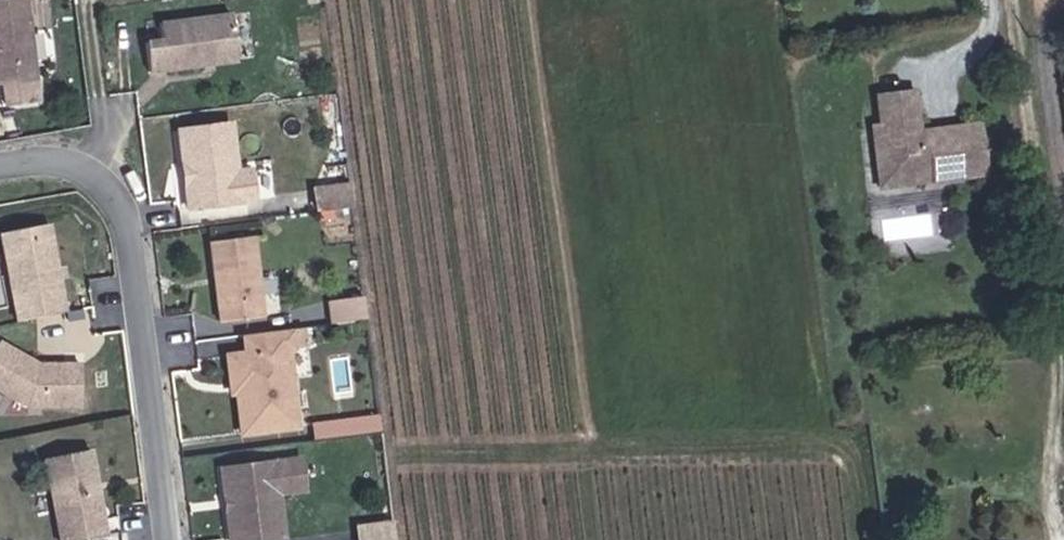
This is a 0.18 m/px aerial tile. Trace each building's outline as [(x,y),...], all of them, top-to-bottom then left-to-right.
[(19,0),(12,0),(0,2),(0,86),(29,83),(19,0)] [(230,65),(224,18),(153,27),(155,44),(138,46),(142,75),(230,65)] [(927,173),(928,181),(981,176),(977,125),(915,131),(912,91),(873,95),(877,124),(880,164),(898,176),(927,173)] [(876,187),(928,181),(927,173),(898,176),(880,164),(877,124),(870,125),(876,187)] [(246,204),(242,175),(227,177),(221,129),(171,135),(181,212),(246,204)] [(345,212),(343,191),(308,195),(311,216),(345,212)] [(39,227),(0,234),(0,279),(9,324),(56,315),(39,227)] [(1000,245),(999,235),(984,236),(985,247),(1000,245)] [(255,321),(245,240),(201,245),(211,326),(255,321)] [(266,274),(268,308),(280,307),(278,273),(266,274)] [(331,297),(333,319),(370,315),(368,293),(331,297)] [(288,431),(279,353),(285,353),(282,334),(234,340),(236,357),(226,358),(229,388),(235,387),(241,437),(288,431)] [(311,346),(298,346),(297,373),(310,373),(311,346)] [(72,367),(30,367),(0,350),(0,398),(19,409),(72,409),(72,367)] [(241,437),(235,387),(229,388),(226,358),(217,359),(222,397),(227,397),(232,438),(241,437)] [(80,453),(35,461),(50,539),(92,539),(97,539),(80,453)] [(293,493),(290,463),(272,465),(276,496),(293,493)] [(267,497),(276,496),(272,465),(213,473),(221,539),(272,539),(267,497)] [(384,529),(349,533),(350,539),(385,539),(384,529)]
